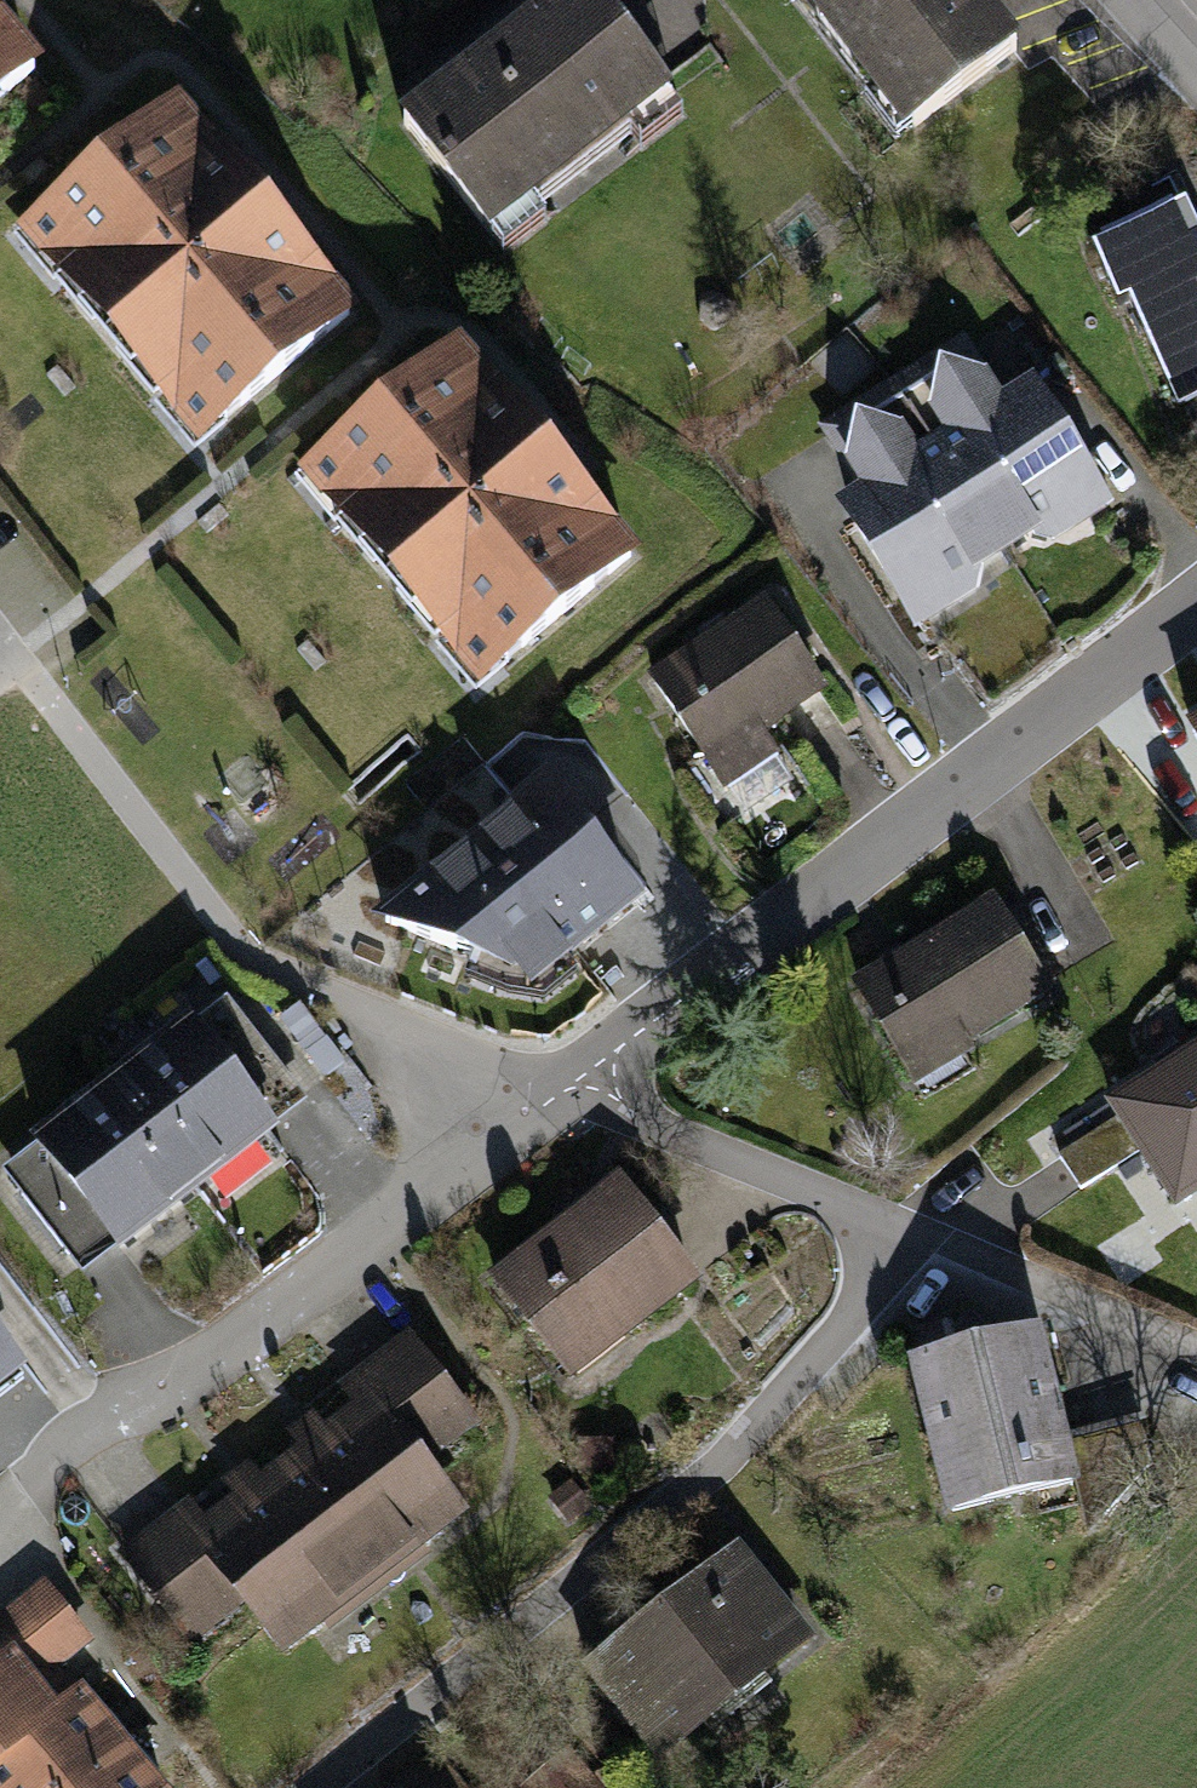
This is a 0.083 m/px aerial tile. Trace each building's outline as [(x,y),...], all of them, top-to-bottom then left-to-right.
[(676,90),(606,0),(549,0),(399,115),(490,233),(676,90)] [(908,130),(1026,38),(997,0),(805,0),(908,130)] [(46,60),(0,6),(0,98),(46,60)] [(200,442),(359,307),(265,198),(177,96),(19,232),(200,442)] [(1098,248),(1122,301),(1134,295),(1185,405),(1196,400),(1196,223),(1189,206),(1098,248)] [(297,473),(481,690),(644,553),(551,444),(460,336),(297,473)] [(967,336),(898,380),(1011,554),(1042,534),(1050,546),(1116,504),(1034,377),(1006,395),(967,336)] [(864,488),(840,503),(922,629),(980,592),(972,579),(1011,554),(898,380),(825,427),(864,488)] [(764,594),(647,673),(725,790),(780,754),(766,733),(829,691),(764,594)] [(1189,725),(1196,739),(1196,720),(1189,725)] [(548,776),(370,917),(519,973),(533,991),(648,900),(548,776)] [(1057,994),(994,894),(896,954),(853,981),(917,1082),(1057,994)] [(307,1103),(225,997),(111,1085),(193,1191),(307,1103)] [(1178,1209),(1196,1196),(1196,1043),(1108,1102),(1117,1117),(1059,1156),(1082,1190),(1139,1152),(1178,1209)] [(193,1191),(111,1085),(1,1169),(83,1275),(193,1191)] [(620,1173),(489,1275),(573,1382),(704,1280),(620,1173)] [(1043,1328),(909,1361),(948,1519),(1082,1486),(1070,1439),(1043,1328)] [(282,1459),(379,1585),(471,1516),(431,1464),(483,1424),(411,1330),(333,1389),(348,1409),(325,1427),(313,1412),(300,1422),(286,1432),(298,1447),(282,1459)] [(0,1339),(0,1391),(25,1371),(0,1339)] [(1166,1520),(1141,1421),(1070,1439),(1082,1486),(1095,1538),(1166,1520)] [(188,1498),(116,1553),(191,1649),(243,1609),(282,1660),(379,1585),(282,1459),(260,1475),(248,1460),(235,1470),(221,1481),(232,1496),(204,1518),(188,1498)] [(741,1544),(582,1670),(659,1766),(817,1639),(741,1544)] [(81,1693),(60,1669),(96,1639),(44,1578),(0,1614),(0,1760),(81,1693)] [(81,1693),(0,1760),(0,1787),(80,1787),(131,1746),(84,1690),(81,1693)] [(560,1739),(511,1780),(518,1787),(601,1787),(560,1739)] [(131,1746),(80,1787),(166,1787),(131,1746)] [(437,1751),(392,1787),(467,1787),(437,1751)]
